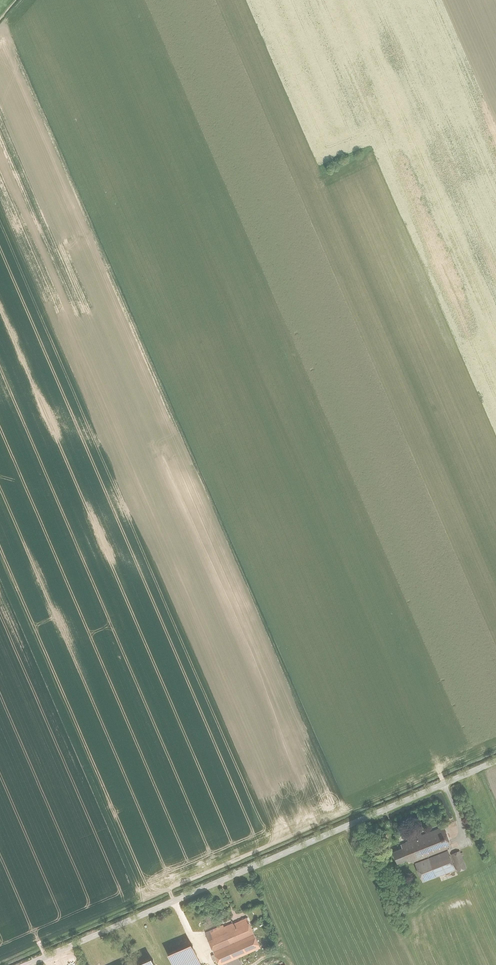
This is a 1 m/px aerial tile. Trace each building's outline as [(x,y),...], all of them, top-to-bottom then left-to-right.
[(483,792),(473,796),(480,812),(490,807),(483,792)] [(404,847),(394,851),(400,864),(408,860),(413,862),(414,863),(454,848),(446,827),(402,843),(404,847)] [(450,850),(415,864),(424,884),(459,870),(450,850)] [(462,851),(453,854),(460,872),(468,868),(462,851)] [(219,964),(261,947),(248,916),(224,926),(224,924),(205,932),(219,964)] [(165,951),(171,964),(199,964),(188,941),(165,951)] [(130,964),(152,964),(148,956),(130,964)]
